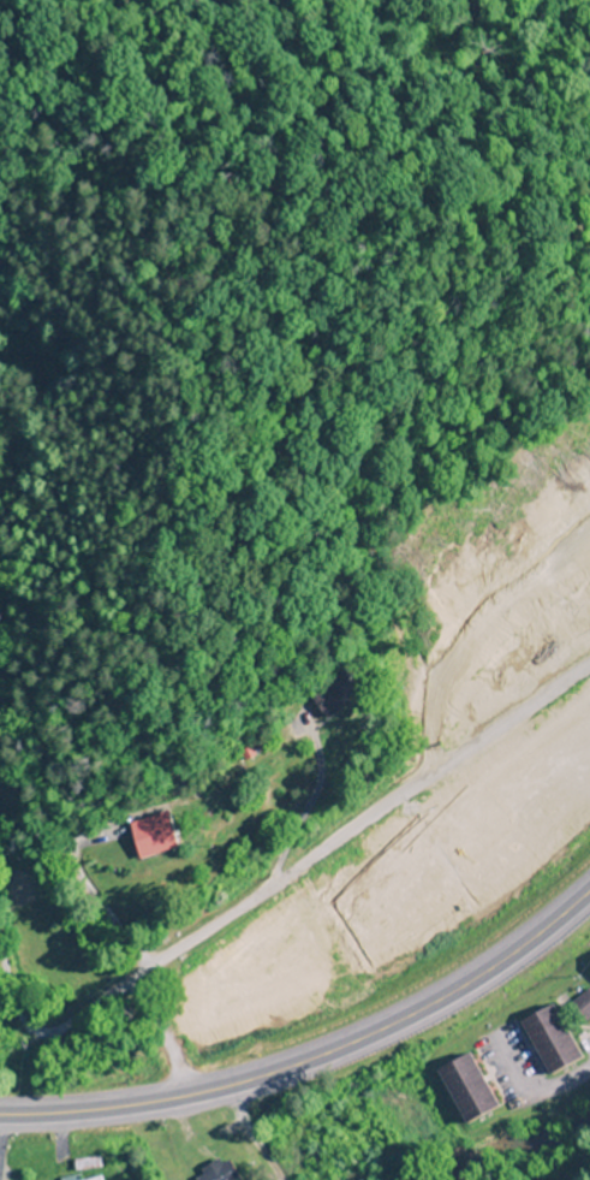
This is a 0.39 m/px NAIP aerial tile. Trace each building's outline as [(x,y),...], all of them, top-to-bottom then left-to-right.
[(357,696),(341,673),(306,698),(322,720),(357,696)] [(133,861),(174,848),(162,811),(121,825),(133,861)] [(579,1023),(589,1016),(589,992),(588,989),(566,1003),(579,1023)] [(515,1020),(539,1076),(576,1060),(551,1004),(515,1020)] [(459,1125),(492,1108),(465,1052),(431,1068),(459,1125)] [(70,1169),(95,1168),(94,1157),(69,1158),(70,1169)] [(215,1164),(211,1158),(186,1175),(189,1179),(230,1179),(234,1178),(222,1159),(215,1164)]
